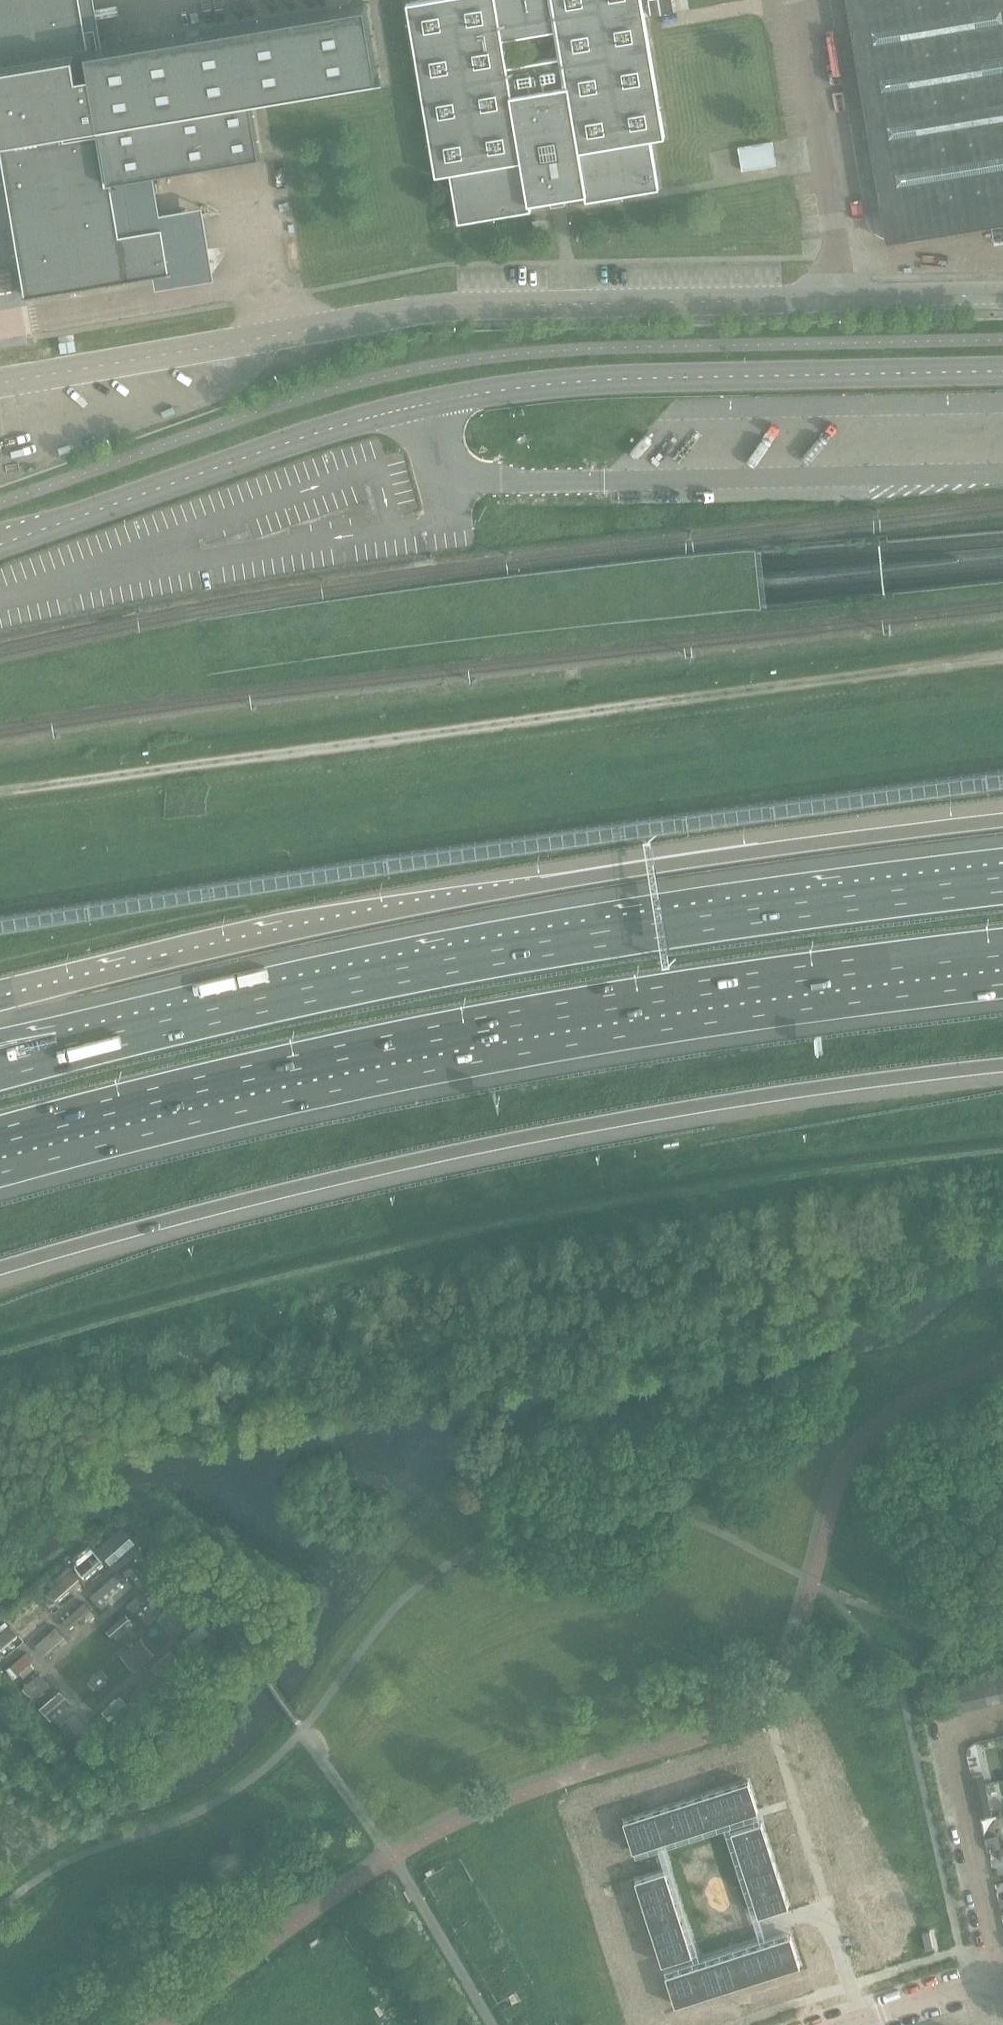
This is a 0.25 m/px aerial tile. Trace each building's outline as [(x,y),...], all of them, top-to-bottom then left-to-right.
[(27,294),(155,273),(158,287),(215,277),(203,205),(161,212),(155,173),(260,155),(250,96),(379,74),(367,0),(103,45),(95,0),(0,0),(0,138),(27,294)] [(651,139),(665,137),(642,0),(423,0),(408,3),(422,80),(438,176),(451,173),(460,223),(532,211),(531,203),(586,194),(587,202),(660,189),(651,139)] [(1002,220),(1002,0),(846,0),(886,240),(1002,220)] [(739,147),(742,171),(778,165),(774,142),(739,147)] [(105,1558),(129,1537),(121,1528),(97,1549),(105,1558)] [(84,1576),(102,1560),(94,1551),(76,1567),(84,1576)] [(57,1600),(81,1579),(73,1570),(49,1591),(57,1600)] [(118,1573),(92,1596),(98,1604),(125,1581),(118,1573)] [(152,1583),(128,1604),(136,1613),(160,1592),(152,1583)] [(23,1629),(43,1607),(35,1599),(15,1621),(23,1629)] [(85,1602),(61,1622),(67,1629),(90,1608),(85,1602)] [(175,1604),(157,1621),(173,1638),(191,1622),(175,1604)] [(18,1634),(10,1625),(0,1634),(0,1650),(18,1634)] [(203,1625),(184,1641),(199,1660),(218,1644),(203,1625)] [(56,1627),(35,1645),(43,1654),(64,1636),(56,1627)] [(136,1653),(127,1660),(136,1669),(154,1654),(140,1638),(131,1647),(136,1653)] [(171,1652),(152,1668),(172,1692),(191,1675),(171,1652)] [(26,1653),(7,1670),(14,1677),(33,1660),(26,1653)] [(995,1676),(1001,1702),(1002,1702),(1002,1674),(995,1676)] [(995,1676),(982,1679),(988,1705),(1001,1702),(995,1676)] [(34,1677),(24,1685),(35,1698),(44,1690),(34,1677)] [(982,1679),(969,1682),(975,1708),(988,1705),(982,1679)] [(956,1685),(961,1711),(975,1708),(969,1682),(956,1685)] [(153,1686),(135,1701),(148,1716),(154,1710),(152,1707),(163,1697),(153,1686)] [(108,1719),(102,1723),(116,1739),(140,1718),(126,1702),(108,1719)] [(69,1717),(60,1725),(71,1738),(80,1730),(69,1717)] [(749,1780),(624,1820),(633,1850),(758,1810),(749,1780)] [(985,1784),(972,1787),(979,1818),(980,1817),(992,1815),(985,1784)] [(762,1821),(732,1831),(759,1915),(789,1905),(762,1821)] [(997,1835),(985,1838),(988,1850),(1000,1847),(997,1835)] [(665,1870),(635,1880),(662,1964),(692,1954),(665,1870)] [(791,1935),(666,1975),(675,2005),(800,1965),(791,1935)]
